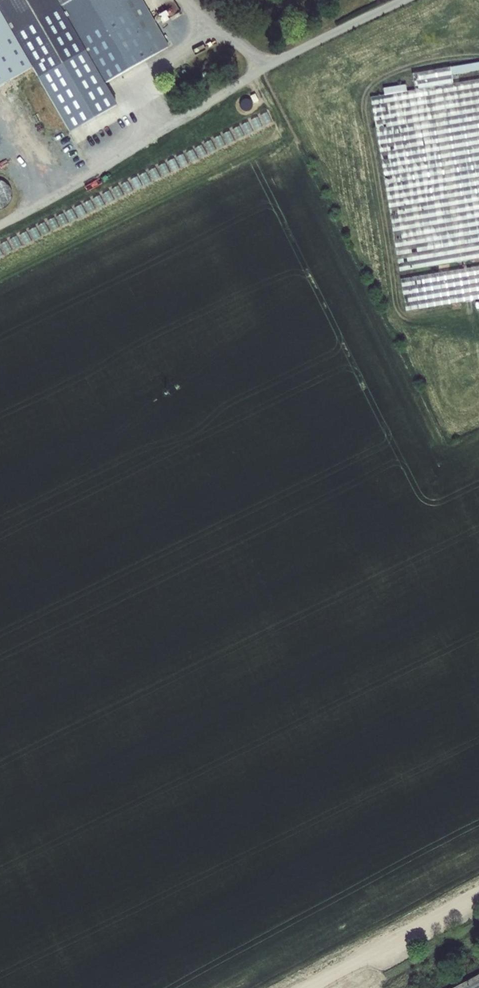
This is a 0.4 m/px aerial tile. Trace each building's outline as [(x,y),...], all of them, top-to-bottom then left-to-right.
[(136,0),(0,0),(0,27),(62,134),(108,107),(96,85),(163,46),(136,0)] [(449,83),(446,66),(409,72),(412,89),(403,91),(402,83),(376,87),(366,97),(396,271),(478,257),(478,78),(449,83)]
